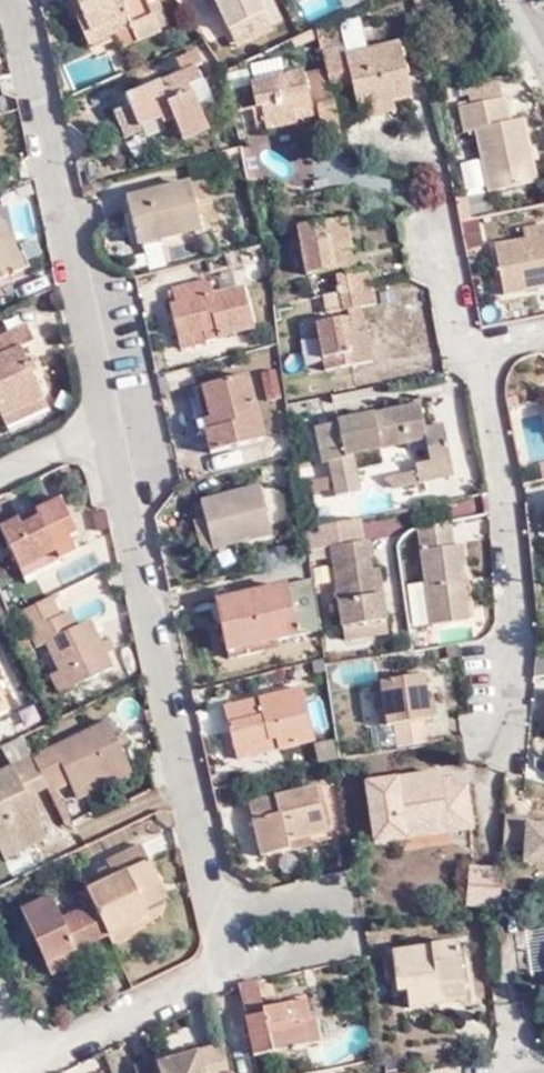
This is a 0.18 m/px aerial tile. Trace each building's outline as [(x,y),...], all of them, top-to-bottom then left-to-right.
[(93,43),(132,26),(140,40),(162,31),(148,0),(74,0),(73,0),(93,43)] [(211,17),(219,15),(229,35),(262,19),(253,0),(203,0),(211,17)] [(132,26),(116,33),(123,48),(140,40),(132,26)] [(333,34),(337,49),(355,44),(351,29),(333,34)] [(355,44),(337,49),(341,63),(360,58),(355,44)] [(348,91),(354,114),(388,106),(389,109),(408,101),(393,49),(360,58),(341,63),(337,49),(316,54),(323,78),(344,74),(348,91)] [(74,64),(83,89),(117,76),(107,52),(74,64)] [(111,140),(126,134),(128,138),(152,130),(150,123),(163,119),(168,135),(191,128),(187,113),(201,107),(192,84),(187,70),(193,68),(188,54),(168,62),(173,74),(112,96),(116,108),(102,113),(111,140)] [(250,74),(253,89),(279,82),(276,68),(250,74)] [(327,96),(348,91),(344,74),(323,78),(327,96)] [(292,131),(291,126),(289,115),(304,112),(296,79),(279,82),(253,89),(246,90),(251,116),(256,115),(262,139),(292,131)] [(463,89),(446,93),(449,103),(465,99),(463,89)] [(486,197),(535,187),(523,123),(510,125),(505,101),(459,111),(464,137),(475,135),(486,197)] [(313,110),(321,143),(338,138),(330,105),(313,110)] [(391,116),(389,109),(388,106),(354,114),(357,125),(391,116)] [(307,123),(304,112),(289,115),(291,126),(307,123)] [(121,198),(131,245),(193,234),(184,186),(121,198)] [(20,259),(1,215),(0,215),(0,268),(20,259)] [(475,220),(458,224),(462,241),(479,238),(475,220)] [(335,255),(348,252),(342,222),(296,231),(305,278),(338,270),(335,255)] [(543,239),(543,235),(542,229),(518,233),(520,244),(543,239)] [(520,244),(490,250),(499,297),(543,288),(543,239),(520,244)] [(352,268),(348,252),(335,255),(338,270),(352,268)] [(335,280),(338,297),(371,290),(367,273),(335,280)] [(173,302),(169,303),(174,336),(199,331),(201,340),(215,338),(252,331),(245,289),(215,293),(213,280),(170,286),(173,302)] [(375,307),(371,290),(338,297),(342,315),(348,314),(361,310),(375,307)] [(342,315),(338,297),(324,299),(327,317),(342,315)] [(348,314),(349,321),(352,337),(366,334),(363,319),(361,310),(348,314)] [(372,366),(366,334),(352,337),(349,321),(315,328),(324,375),(372,366)] [(41,407),(19,354),(34,347),(25,329),(0,340),(0,423),(41,407)] [(199,331),(174,336),(175,345),(201,340),(199,331)] [(263,380),(271,418),(286,413),(277,377),(263,380)] [(216,430),(207,432),(213,454),(266,443),(255,380),(210,389),(216,430)] [(516,399),(504,402),(507,411),(519,409),(516,399)] [(372,444),(375,458),(429,447),(433,469),(420,472),(424,490),(460,483),(450,431),(433,435),(426,406),(345,425),(344,428),(319,434),(324,466),(332,466),(335,483),(297,490),(299,503),(338,495),(338,500),(365,495),(359,462),(356,447),(372,444)] [(41,407),(0,423),(0,424),(4,432),(45,415),(41,407)] [(359,462),(375,458),(372,444),(356,447),(359,462)] [(424,490),(421,477),(390,483),(391,487),(399,496),(424,490)] [(206,524),(213,553),(272,540),(263,494),(204,507),(206,524)] [(19,572),(53,554),(58,562),(77,553),(55,506),(38,515),(42,525),(22,535),(17,526),(0,535),(0,536),(19,572)] [(38,515),(17,526),(22,535),(42,525),(38,515)] [(202,556),(213,553),(206,524),(195,526),(202,556)] [(340,632),(384,625),(376,571),(367,572),(362,547),(358,524),(304,535),(307,557),(328,553),(340,632)] [(449,549),(447,527),(414,533),(429,630),(451,627),(448,611),(464,608),(457,573),(461,571),(458,549),(449,549)] [(93,552),(37,580),(46,598),(102,569),(93,552)] [(58,562),(53,554),(19,572),(25,585),(60,568),(58,562)] [(228,657),(319,638),(311,590),(229,607),(234,630),(223,632),(228,657)] [(56,624),(47,603),(16,617),(26,637),(33,650),(33,652),(43,649),(55,676),(64,694),(107,674),(103,662),(112,658),(107,647),(97,651),(87,629),(74,635),(67,619),(56,624)] [(229,607),(219,610),(223,632),(234,630),(229,607)] [(466,624),(464,608),(448,611),(451,627),(466,624)] [(386,639),(384,625),(340,632),(342,645),(386,639)] [(17,658),(33,650),(26,637),(11,644),(17,658)] [(336,662),(338,686),(378,682),(375,658),(336,662)] [(55,698),(64,694),(55,676),(46,679),(55,698)] [(386,726),(390,749),(418,745),(415,722),(423,720),(416,677),(374,683),(380,727),(386,726)] [(373,728),(380,727),(374,683),(367,685),(373,728)] [(13,717),(0,692),(0,724),(13,717)] [(273,743),(274,751),(311,743),(303,698),(223,713),(230,752),(231,752),(273,743)] [(104,727),(32,765),(47,799),(68,788),(74,799),(126,772),(117,754),(112,743),(104,727)] [(123,739),(112,743),(117,754),(128,749),(123,739)] [(273,743),(231,752),(232,760),(274,751),(273,743)] [(47,799),(32,765),(10,777),(15,786),(2,792),(0,787),(0,863),(18,854),(22,863),(44,851),(25,811),(47,799)] [(360,784),(368,840),(369,842),(400,837),(399,829),(439,823),(441,832),(467,828),(467,826),(461,787),(444,790),(433,792),(431,781),(431,773),(360,784)] [(0,782),(0,787),(2,792),(15,786),(10,777),(0,782)] [(341,825),(336,779),(323,781),(328,827),(341,825)] [(443,780),(431,781),(433,792),(444,790),(443,780)] [(255,866),(276,860),(274,852),(321,842),(310,797),(243,810),(255,866)] [(496,841),(518,842),(517,854),(543,856),(543,818),(522,816),(523,808),(498,807),(496,841)] [(400,837),(441,832),(439,823),(399,829),(400,837)] [(84,890),(92,906),(108,938),(128,929),(149,918),(145,910),(138,896),(160,884),(141,845),(108,861),(110,866),(115,876),(101,883),(84,890)] [(22,863),(18,854),(0,863),(0,865),(3,873),(22,863)] [(96,873),(101,883),(115,876),(110,866),(96,873)] [(460,905),(493,905),(492,901),(494,869),(462,869),(460,905)] [(167,898),(160,884),(138,896),(145,910),(167,898)] [(84,950),(108,938),(92,906),(60,922),(49,901),(19,915),(44,969),(84,950)] [(133,940),(128,929),(108,938),(113,949),(133,940)] [(422,988),(467,981),(461,940),(434,944),(434,946),(436,960),(418,962),(422,988)] [(412,990),(422,988),(418,962),(436,960),(434,946),(395,952),(399,991),(411,989),(412,990)] [(84,950),(44,969),(50,981),(89,962),(84,950)] [(469,998),(467,981),(422,988),(412,990),(411,989),(414,1006),(469,998)] [(272,989),(258,991),(236,995),(244,1028),(262,1026),(262,1017),(261,1008),(274,1006),(272,989)] [(322,1037),(338,1034),(335,1012),(319,1015),(322,1037)] [(244,1028),(253,1067),(269,1065),(268,1058),(309,1054),(307,1043),(320,1042),(318,1016),(262,1017),(262,1026),(244,1028)] [(220,1042),(177,1056),(154,1063),(152,1056),(131,1065),(134,1072),(226,1072),(220,1042)] [(154,1063),(177,1056),(173,1045),(150,1053),(152,1056),(154,1063)]
